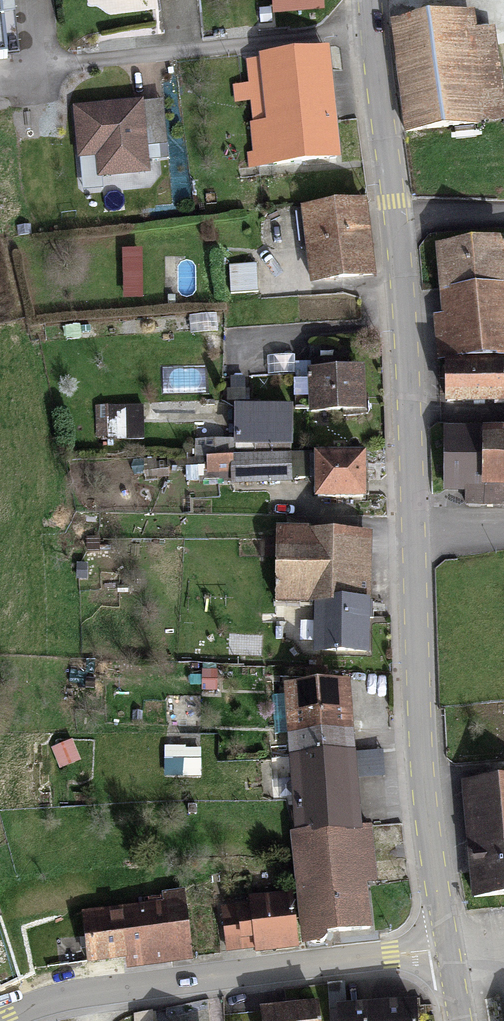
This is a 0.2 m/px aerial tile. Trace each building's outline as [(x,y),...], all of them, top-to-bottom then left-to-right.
[(273,12),(325,8),(325,0),(272,0),(273,12)] [(469,12),(395,22),(409,128),(503,116),(491,28),(471,31),(469,12)] [(256,133),(258,168),(335,162),(328,59),(267,63),(272,132),(256,133)] [(153,102),(76,108),(79,154),(97,152),(98,170),(139,167),(137,142),(156,141),(153,102)] [(309,219),(314,285),(369,281),(364,215),(309,219)] [(441,253),(445,324),(438,324),(440,362),(461,361),(461,370),(503,370),(503,250),(441,253)] [(450,370),(451,409),(503,408),(503,370),(461,370),(450,370)] [(365,378),(312,378),(312,415),(365,415),(365,378)] [(143,413),(99,412),(99,426),(107,426),(107,442),(143,442),(143,413)] [(294,414),(237,414),(237,450),(294,450),(294,414)] [(447,437),(447,491),(471,491),(471,508),(503,508),(503,437),(447,437)] [(232,447),(195,445),(195,455),(232,456),(232,447)] [(225,474),(232,474),(232,463),(193,463),(193,477),(209,477),(209,484),(225,484),(225,474)] [(293,464),(232,463),(232,474),(231,484),(293,484),(293,464)] [(368,464),(321,464),(320,506),(368,506),(368,464)] [(367,538),(281,539),(282,615),(319,614),(319,656),(368,655),(367,538)] [(290,697),(301,841),(361,837),(350,692),(290,697)] [(476,906),(503,904),(503,789),(467,792),(476,906)] [(296,842),(304,944),(374,939),(367,836),(361,837),(301,841),(296,842)] [(165,913),(85,918),(88,967),(132,964),(132,970),(190,966),(185,898),(164,900),(165,913)] [(293,902),(254,904),(255,912),(257,951),(258,957),(296,955),(293,902)] [(227,953),(257,951),(255,912),(225,914),(227,953)] [(343,1014),(343,1020),(419,1020),(419,1012),(343,1014)] [(267,1017),(267,1020),(320,1020),(319,1013),(267,1017)]
